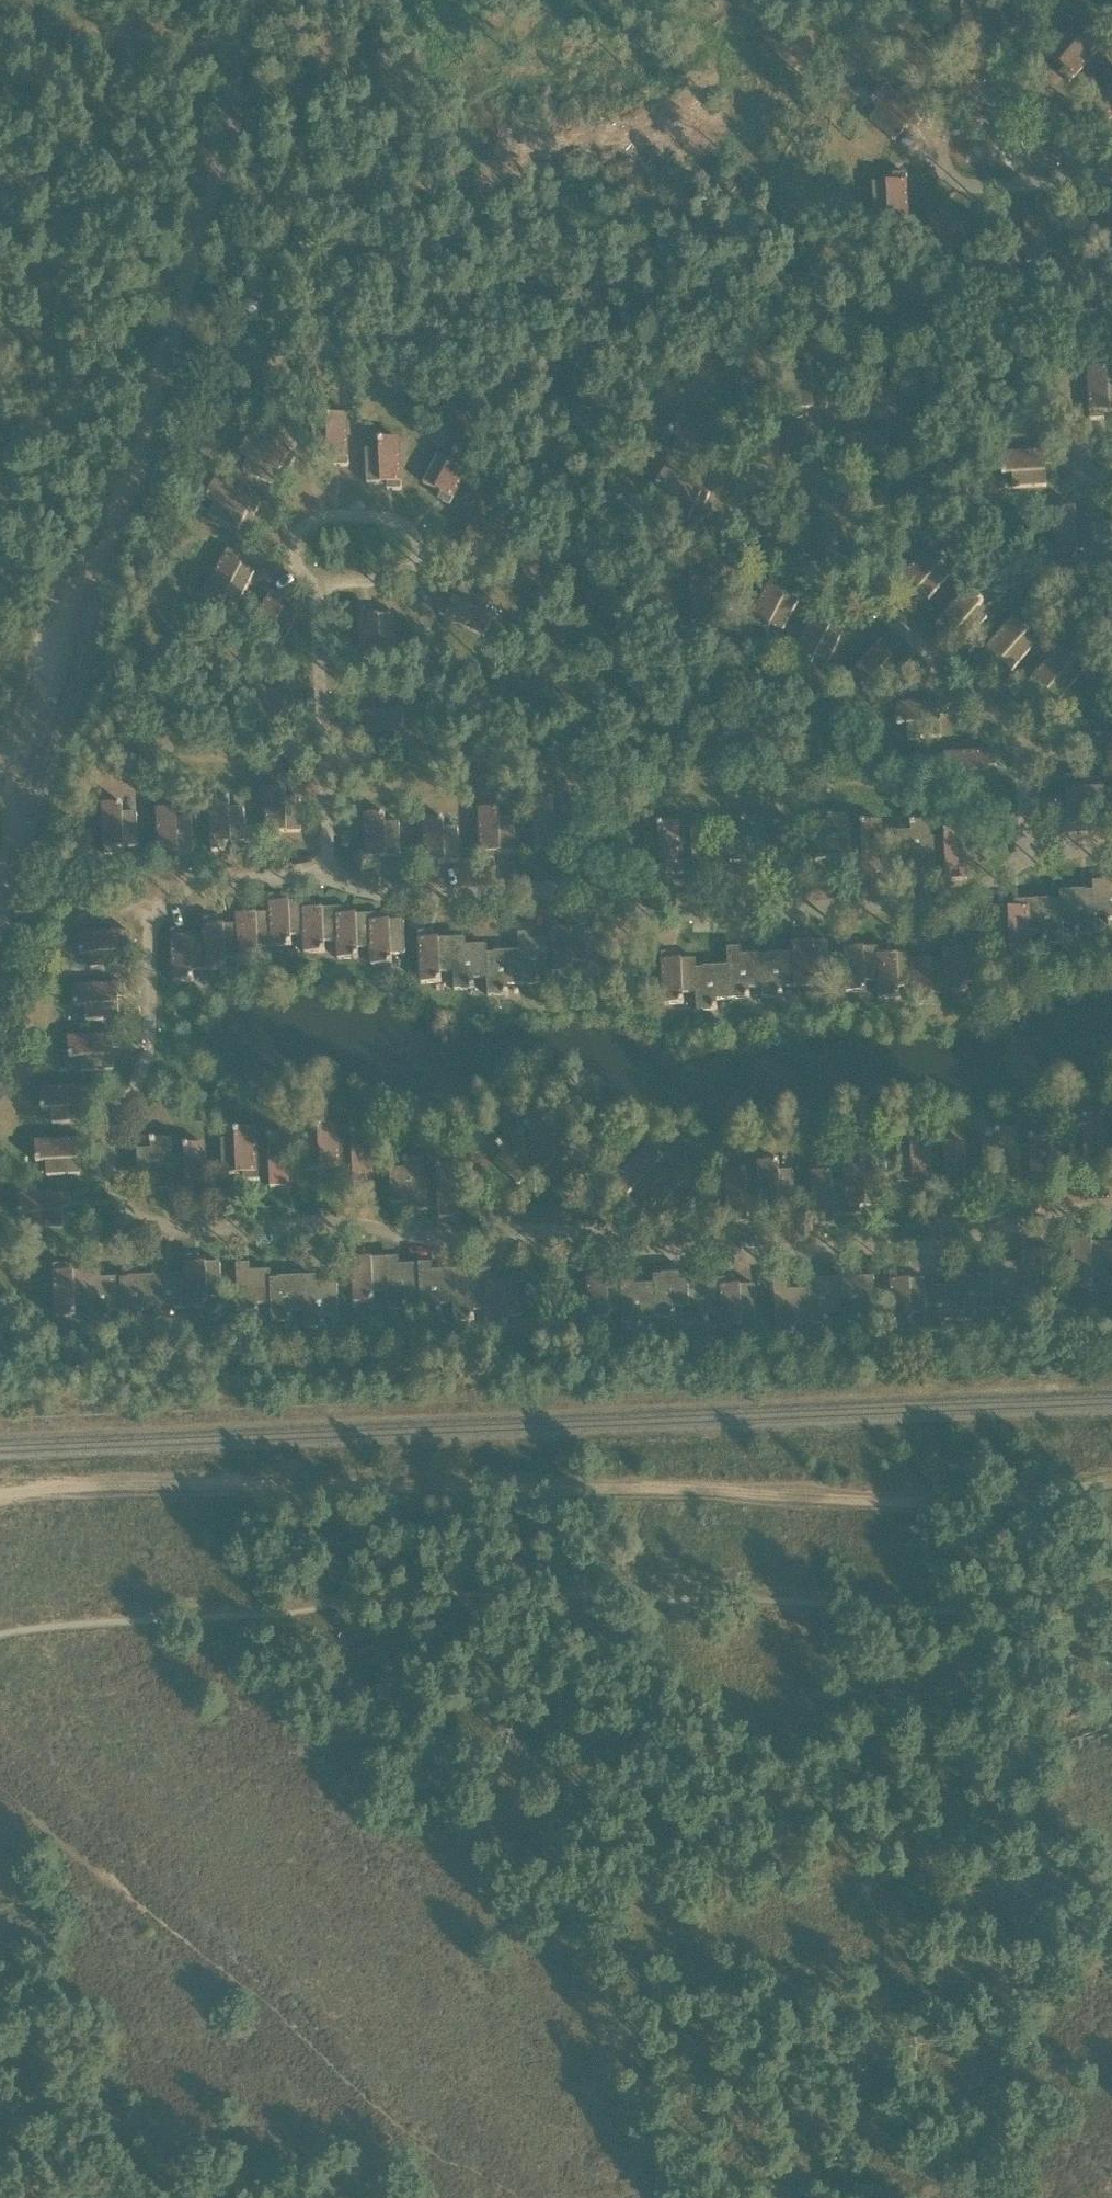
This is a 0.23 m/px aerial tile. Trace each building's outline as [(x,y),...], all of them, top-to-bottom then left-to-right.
[(1037,38),(1035,0),(1001,0),(1004,31),(1023,29),(1024,39),(1037,38)] [(1082,40),(1072,31),(1050,55),(1064,68),(1058,74),(1069,84),(1103,46),(1088,33),(1082,40)] [(1111,119),(1111,75),(1108,72),(1087,97),(1101,109),(1096,116),(1107,125),(1111,119)] [(923,121),(887,88),(874,103),(881,110),(872,121),(896,143),(910,127),(914,131),(923,121)] [(886,223),(906,222),(904,173),(891,173),(891,180),(870,180),(871,213),(886,212),(886,223)] [(929,207),(931,256),(951,255),(950,245),(965,245),(964,212),(943,213),(943,207),(929,207)] [(1091,421),(1105,420),(1104,413),(1111,413),(1111,378),(1110,378),(1109,367),(1087,369),(1091,421)] [(349,464),(348,412),(328,412),(328,425),(315,425),(316,459),(336,459),(337,464),(349,464)] [(400,490),(401,440),(381,440),(381,451),(370,451),(369,484),(389,484),(389,490),(400,490)] [(451,507),(476,458),(457,448),(451,460),(439,454),(424,484),(441,493),(438,500),(451,507)] [(1015,478),(1016,492),(1049,489),(1046,464),(1054,463),(1053,451),(994,457),(996,480),(1015,478)] [(706,514),(716,497),(663,468),(653,486),(669,495),(662,506),(693,524),(700,511),(706,514)] [(257,513),(261,504),(215,481),(206,499),(215,503),(210,512),(240,527),(249,510),(257,513)] [(947,556),(933,545),(903,583),(927,601),(949,572),(940,565),(947,556)] [(241,555),(229,548),(204,594),(223,604),(228,595),(240,601),(256,572),(237,562),(241,555)] [(785,585),(773,579),(748,625),(767,635),(772,625),(782,631),(798,601),(782,592),(785,585)] [(446,601),(440,612),(484,637),(494,618),(484,612),(491,597),(463,583),(452,604),(446,601)] [(984,601),(968,587),(935,626),(946,636),(951,630),(964,642),(986,616),(977,609),(984,601)] [(284,598),(272,592),(247,638),(266,648),(271,638),(283,645),(299,615),(280,605),(284,598)] [(360,607),(361,660),(382,660),(382,649),(395,649),(394,615),(375,615),(374,607),(360,607)] [(830,616),(817,609),(794,655),(813,664),(817,654),(830,660),(844,632),(827,623),(830,616)] [(1030,630),(1014,616),(982,655),(992,664),(997,658),(1011,670),(1032,645),(1024,638),(1030,630)] [(893,648),(883,639),(848,676),(864,691),(871,683),(882,693),(904,668),(888,654),(893,648)] [(1062,644),(1028,684),(1039,693),(1045,687),(1061,701),(1082,676),(1071,666),(1078,658),(1062,644)] [(949,716),(948,703),(897,705),(898,725),(907,724),(908,739),(942,737),(941,716),(949,716)] [(998,766),(997,751),(945,754),(946,774),(956,774),(957,788),(990,786),(989,766),(998,766)] [(265,788),(268,840),(282,839),(282,831),(300,831),(298,797),(287,798),(287,787),(265,788)] [(533,798),(536,850),(549,850),(549,843),(567,842),(565,807),(555,807),(554,797),(533,798)] [(209,799),(212,851),(226,850),(226,842),(244,841),(242,808),(231,808),(230,798),(209,799)] [(103,803),(106,855),(120,854),(120,846),(138,845),(136,812),(125,813),(125,802),(103,803)] [(157,808),(160,860),(174,860),(174,852),(192,851),(190,818),(179,818),(178,807),(157,808)] [(479,808),(481,860),(495,859),(495,852),(512,851),(511,818),(500,818),(499,807),(479,808)] [(385,812),(365,814),(368,865),(381,865),(381,857),(401,856),(399,823),(386,823),(385,812)] [(837,867),(852,866),(851,833),(850,814),(828,815),(828,826),(815,827),(816,863),(837,862),(837,867)] [(766,869),(765,835),(764,817),(742,817),(742,828),(729,829),(731,864),(752,864),(752,869),(766,869)] [(423,818),(425,871),(439,870),(439,862),(460,861),(458,827),(445,828),(444,818),(423,818)] [(861,832),(851,833),(852,866),(863,866),(864,875),(884,874),(881,820),(861,821),(861,832)] [(935,872),(933,838),(933,820),(911,821),(911,831),(898,832),(899,865),(920,864),(920,872),(935,872)] [(681,874),(679,840),(678,822),(658,823),(658,835),(646,836),(647,867),(668,866),(668,874),(681,874)] [(944,838),(933,838),(935,872),(947,871),(947,880),(967,879),(965,826),(944,826),(944,838)] [(692,839),(679,840),(681,874),(694,873),(694,883),(715,882),(712,829),(692,830),(692,839)] [(1094,891),(1096,915),(1109,914),(1110,926),(1111,925),(1111,880),(1094,881),(1094,891)] [(1095,915),(1096,915),(1094,891),(1086,891),(1086,889),(1061,890),(1061,900),(1063,925),(1075,923),(1076,935),(1097,933),(1095,915)] [(305,932),(304,909),(304,901),(284,901),(284,895),(270,895),(270,914),(271,946),(292,946),(292,932),(304,932),(305,932)] [(1028,900),(1029,908),(1031,933),(1043,932),(1044,944),(1064,943),(1063,925),(1061,900),(1053,900),(1053,899),(1028,900)] [(337,938),(337,908),(304,909),(305,932),(304,932),(304,953),(325,952),(325,938),(337,938)] [(370,946),(369,914),(350,914),(350,908),(337,908),(337,938),(337,959),(358,959),(358,946),(370,946)] [(1030,933),(1031,933),(1029,908),(995,909),(997,942),(1010,942),(1011,953),(1032,951),(1030,933)] [(369,914),(370,946),(370,966),(392,965),(392,953),(405,953),(405,920),(384,920),(383,913),(369,914)] [(271,946),(270,914),(237,914),(237,925),(238,957),(259,957),(259,947),(271,946)] [(238,957),(237,925),(218,925),(218,918),(205,918),(205,936),(205,969),(226,969),(226,958),(238,957)] [(551,922),(551,940),(552,974),(574,973),(574,961),(586,961),(586,928),(565,928),(565,922),(551,922)] [(205,969),(205,936),(185,936),(185,929),(172,929),(173,981),(194,981),(193,969),(205,969)] [(441,972),(455,971),(455,938),(433,938),(433,932),(421,932),(421,984),(441,983),(441,972)] [(552,974),(551,940),(533,940),(533,933),(520,933),(521,951),(521,984),(541,984),(541,974),(552,974)] [(793,935),(794,952),(794,987),(816,986),(816,974),(830,973),(828,940),(808,941),(808,934),(793,935)] [(488,977),(488,954),(487,945),(466,946),(466,938),(455,938),(455,971),(455,989),(475,989),(475,977),(488,977)] [(879,980),(878,954),(878,947),(858,948),(858,940),(845,940),(846,993),(867,992),(866,980),(878,980),(879,980)] [(944,941),(944,960),(944,992),(966,992),(966,982),(979,982),(978,947),(958,948),(958,941),(944,941)] [(728,948),(729,965),(730,998),(750,998),(750,986),(763,986),(762,956),(762,954),(742,955),(742,947),(728,948)] [(496,954),(488,954),(488,977),(488,996),(508,995),(508,984),(521,984),(521,951),(496,951),(496,954)] [(794,987),(794,952),(770,953),(770,955),(762,956),(763,986),(763,998),(783,997),(783,987),(794,987)] [(912,953),(878,954),(879,980),(878,980),(879,999),(900,998),(900,987),(913,987),(913,961),(912,953)] [(697,993),(697,968),(696,958),(661,960),(663,1005),(684,1005),(684,993),(697,993)] [(944,992),(944,960),(913,961),(913,987),(913,1004),(933,1004),(933,992),(944,992)] [(697,968),(697,993),(698,1010),(718,1010),(718,999),(730,998),(729,965),(704,967),(704,968),(697,968)] [(126,997),(126,985),(74,986),(75,1006),(86,1006),(86,1019),(120,1018),(119,997),(126,997)] [(121,1048),(121,1035),(69,1037),(70,1058),(80,1057),(81,1071),(114,1070),(113,1049),(121,1048)] [(93,1100),(93,1087),(41,1089),(42,1109),(53,1109),(53,1123),(86,1121),(85,1100),(93,1100)] [(531,1132),(522,1142),(547,1165),(557,1155),(564,1163),(579,1147),(540,1110),(525,1126),(531,1132)] [(327,1177),(341,1176),(340,1142),(339,1125),(318,1125),(319,1135),(306,1136),(307,1169),(327,1169),(327,1177)] [(259,1179),(257,1146),(257,1128),(235,1129),(236,1139),(222,1140),(223,1173),(243,1172),(243,1179),(259,1179)] [(1021,1181),(1019,1147),(1018,1129),(996,1130),(996,1140),(983,1140),(984,1174),(1005,1173),(1006,1182),(1021,1181)] [(352,1142),(340,1142),(341,1176),(355,1175),(355,1184),(375,1183),(373,1130),(352,1131),(352,1142)] [(522,1142),(510,1130),(496,1144),(504,1151),(495,1161),(520,1185),(533,1170),(538,1175),(547,1165),(522,1142)] [(269,1145),(257,1146),(259,1179),(271,1178),(272,1188),(291,1188),(290,1134),(269,1135),(269,1145)] [(934,1189),(933,1155),(933,1136),(911,1137),(911,1148),(901,1148),(901,1182),(920,1181),(920,1189),(934,1189)] [(160,1190),(174,1190),(173,1155),(172,1138),(151,1138),(151,1149),(138,1150),(140,1183),(160,1182),(160,1190)] [(88,1154),(87,1139),(37,1141),(38,1161),(47,1161),(48,1175),(81,1173),(80,1154),(88,1154)] [(944,1154),(933,1155),(934,1189),(947,1189),(947,1197),(968,1197),(966,1143),(944,1143),(944,1154)] [(185,1155),(173,1155),(174,1190),(186,1189),(187,1198),(208,1197),(206,1144),(185,1145),(185,1155)] [(413,1210),(426,1209),(425,1175),(424,1158),(404,1159),(404,1169),(391,1169),(392,1202),(413,1202),(413,1210)] [(757,1162),(758,1179),(760,1215),(775,1214),(775,1205),(796,1204),(794,1169),(781,1170),(780,1161),(757,1162)] [(843,1162),(843,1180),(844,1215),(861,1214),(861,1206),(880,1205),(879,1171),(866,1171),(866,1162),(843,1162)] [(437,1175),(425,1175),(426,1209),(439,1209),(439,1219),(460,1218),(458,1164),(437,1165),(437,1175)] [(760,1215),(758,1179),(748,1179),(747,1169),(725,1170),(728,1225),(749,1224),(748,1216),(760,1215)] [(844,1215),(843,1180),(834,1181),(833,1171),(812,1172),(813,1226),(834,1225),(834,1215),(844,1215)] [(71,1205),(70,1192),(19,1193),(20,1215),(30,1214),(31,1228),(64,1227),(63,1206),(71,1205)] [(1108,1276),(1106,1243),(1106,1242),(1092,1242),(1092,1232),(1070,1233),(1073,1288),(1094,1286),(1094,1276),(1104,1276),(1108,1276)] [(1106,1243),(1108,1276),(1104,1276),(1104,1286),(1111,1285),(1111,1243),(1106,1243)] [(388,1289),(387,1258),(367,1258),(367,1251),(352,1252),(353,1304),(375,1303),(374,1289),(388,1289)] [(187,1256),(187,1274),(188,1307),(209,1307),(209,1296),(222,1296),(221,1263),(201,1263),(201,1256),(187,1256)] [(387,1258),(388,1289),(388,1308),(408,1308),(407,1296),(421,1295),(420,1264),(400,1265),(399,1257),(387,1258)] [(77,1304),(89,1304),(88,1270),(69,1271),(69,1264),(55,1265),(56,1317),(77,1316),(77,1304)] [(273,1301),(272,1279),(271,1270),(251,1271),(251,1264),(238,1264),(240,1316),(259,1315),(258,1301),(272,1301),(273,1301)] [(441,1301),(454,1301),(453,1270),(434,1271),(433,1264),(420,1264),(421,1295),(422,1315),(441,1314),(441,1301)] [(155,1267),(155,1275),(156,1308),(155,1308),(155,1320),(177,1319),(176,1308),(188,1307),(187,1274),(170,1274),(169,1267),(155,1267)] [(101,1270),(88,1270),(89,1304),(89,1322),(110,1321),(110,1310),(121,1310),(120,1276),(102,1277),(101,1270)] [(475,1309),(487,1308),(486,1277),(466,1277),(466,1270),(453,1270),(454,1301),(455,1321),(475,1321),(475,1309)] [(610,1312),(622,1312),(621,1278),(609,1278),(601,1278),(601,1270),(588,1271),(589,1323),(610,1323),(610,1312)] [(840,1270),(840,1278),(842,1311),(842,1324),(863,1323),(862,1310),(875,1309),(874,1276),(854,1277),(854,1270),(840,1270)] [(655,1276),(655,1285),(656,1317),(676,1317),(676,1307),(689,1306),(688,1282),(688,1272),(664,1273),(664,1275),(655,1276)] [(927,1313),(926,1289),(925,1279),(905,1280),(904,1272),(890,1273),(893,1325),(913,1324),(912,1314),(926,1313),(927,1313)] [(144,1309),(155,1308),(156,1308),(155,1275),(120,1276),(121,1310),(121,1321),(144,1320),(144,1309)] [(304,1276),(305,1309),(306,1329),(326,1329),(326,1315),(339,1315),(338,1283),(318,1284),(318,1275),(304,1276)] [(991,1307),(990,1275),(957,1277),(958,1285),(959,1318),(979,1317),(979,1307),(991,1307)] [(279,1278),(272,1279),(273,1301),(272,1301),(273,1321),(292,1320),(292,1310),(305,1309),(304,1276),(279,1277),(279,1278)] [(486,1277),(487,1308),(487,1327),(509,1327),(508,1318),(521,1318),(520,1282),(500,1283),(500,1276),(486,1277)] [(656,1317),(655,1285),(635,1285),(635,1277),(621,1278),(622,1312),(623,1329),(644,1328),(643,1318),(656,1317)] [(720,1279),(721,1312),(722,1330),(743,1329),(743,1319),(756,1319),(755,1285),(734,1286),(734,1278),(720,1279)] [(808,1281),(809,1290),(810,1322),(830,1322),(829,1312),(842,1311),(840,1278),(817,1279),(817,1281),(808,1281)] [(710,1313),(721,1312),(720,1279),(696,1279),(696,1282),(688,1282),(689,1306),(690,1324),(710,1323),(710,1313)] [(797,1323),(810,1322),(809,1290),(788,1290),(788,1283),(775,1283),(776,1334),(797,1333),(797,1323)] [(933,1289),(926,1289),(927,1313),(926,1313),(926,1329),(946,1329),(946,1318),(959,1318),(958,1285),(933,1286),(933,1289)]
